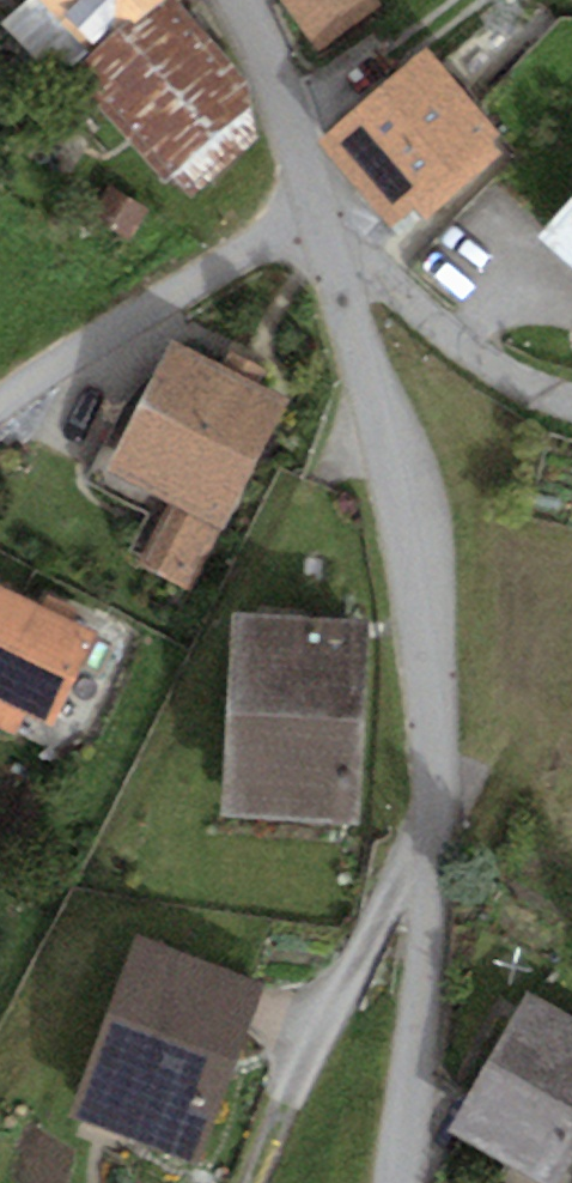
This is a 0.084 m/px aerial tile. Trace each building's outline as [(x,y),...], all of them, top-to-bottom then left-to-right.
[(0,23),(0,27),(51,76),(86,51),(155,0),(24,0),(0,23)] [(70,78),(188,203),(258,143),(244,81),(176,0),(166,0),(70,78)] [(380,0),(279,0),(317,52),(383,4),(380,0)] [(428,49),(313,141),(387,226),(499,132),(428,49)] [(538,235),(571,266),(571,198),(538,235)] [(290,399),(171,340),(106,468),(170,501),(221,527),(224,528),(290,399)] [(221,527),(170,501),(138,563),(190,589),(221,527)] [(0,583),(0,726),(17,735),(26,716),(53,729),(100,631),(0,583)] [(369,617),(234,610),(223,816),(357,824),(369,617)] [(267,982),(134,932),(63,1116),(195,1167),(267,982)] [(524,990),(447,1126),(548,1182),(558,1182),(571,1159),(571,1018),(524,990)]
